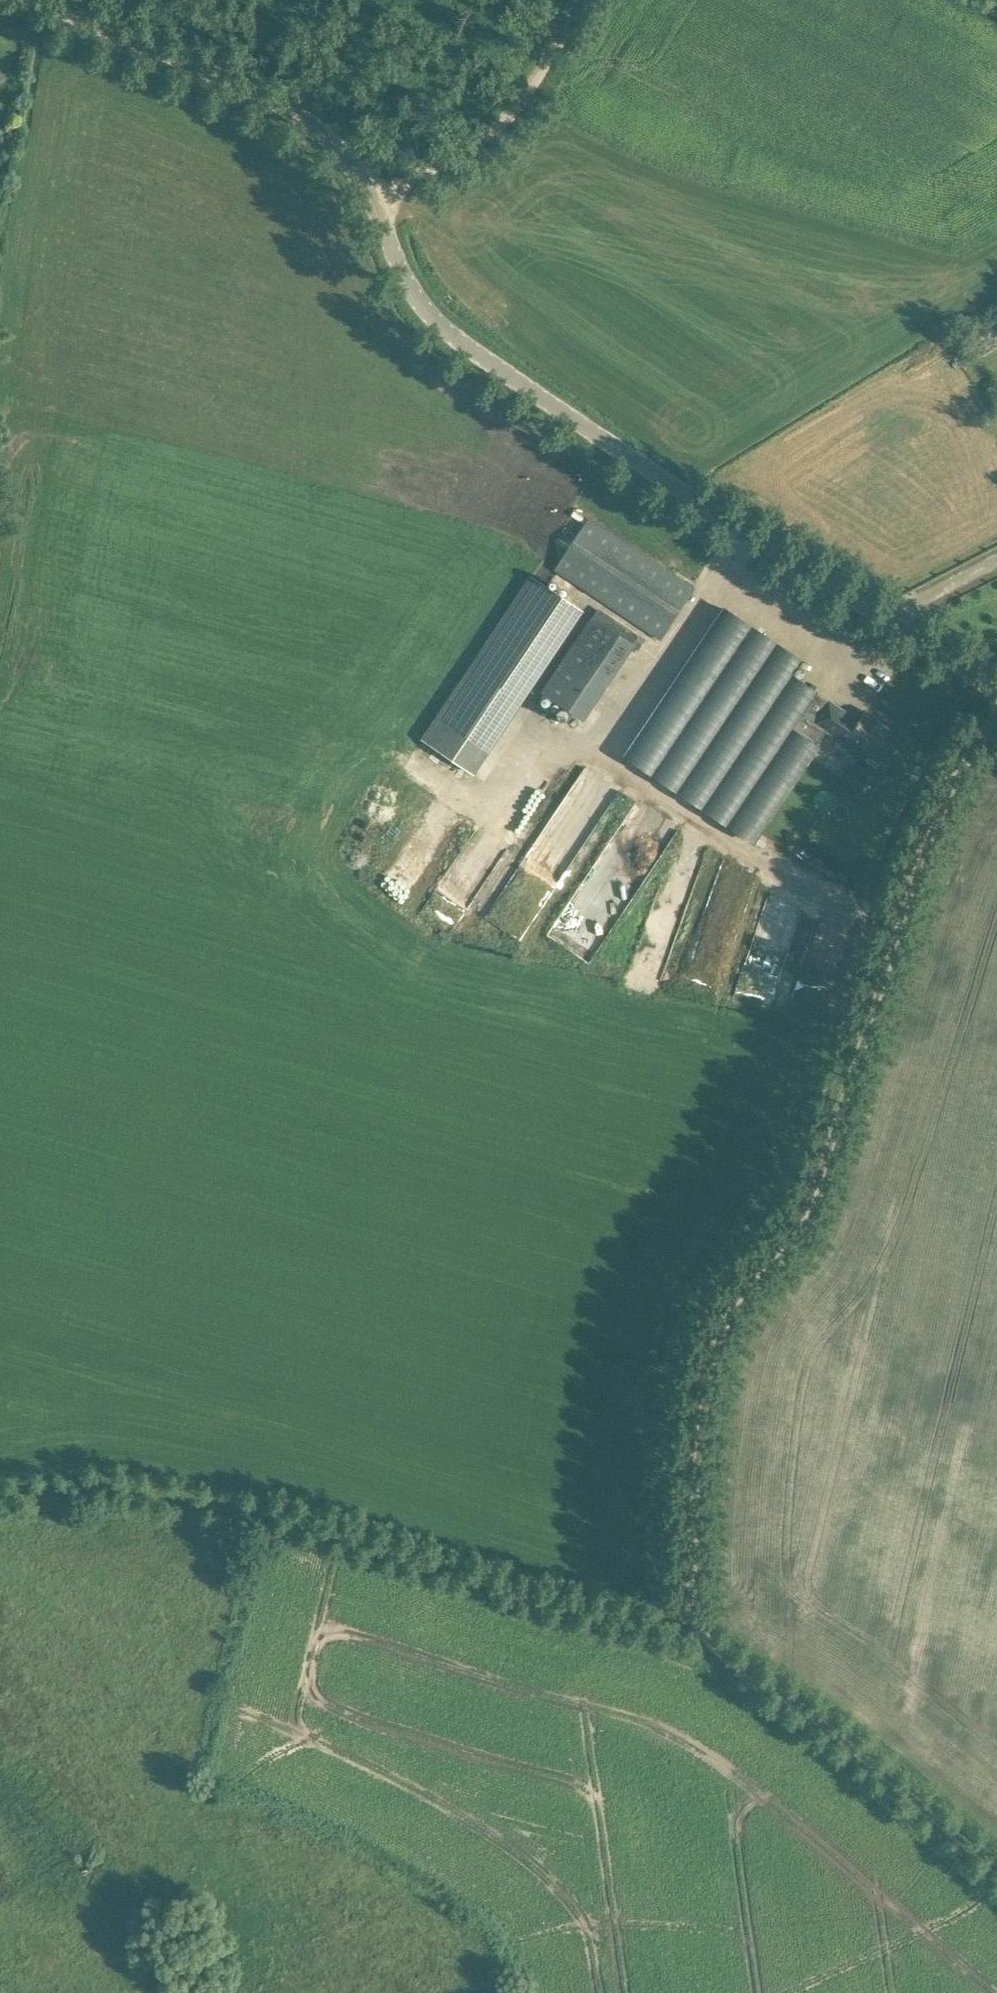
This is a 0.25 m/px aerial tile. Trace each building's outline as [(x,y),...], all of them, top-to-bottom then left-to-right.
[(661,639),(684,605),(695,589),(590,519),(557,569),(661,639)] [(527,575),(422,742),(477,776),(582,609),(527,575)] [(796,680),(807,663),(727,609),(626,758),(757,848),(824,750),(819,746),(830,731),(817,722),(830,702),(796,680)] [(544,692),(584,719),(634,644),(594,618),(544,692)] [(819,719),(817,722),(830,731),(840,738),(843,734),(851,740),(849,744),(862,753),(855,763),(880,779),(889,765),(907,739),(867,712),(860,722),(830,702),(819,719)] [(622,792),(582,848),(591,855),(631,799),(622,792)] [(599,939),(603,921),(576,917),(574,924),(562,922),(558,949),(597,956),(599,939)] [(832,1011),(850,943),(811,933),(794,1001),(832,1011)]
